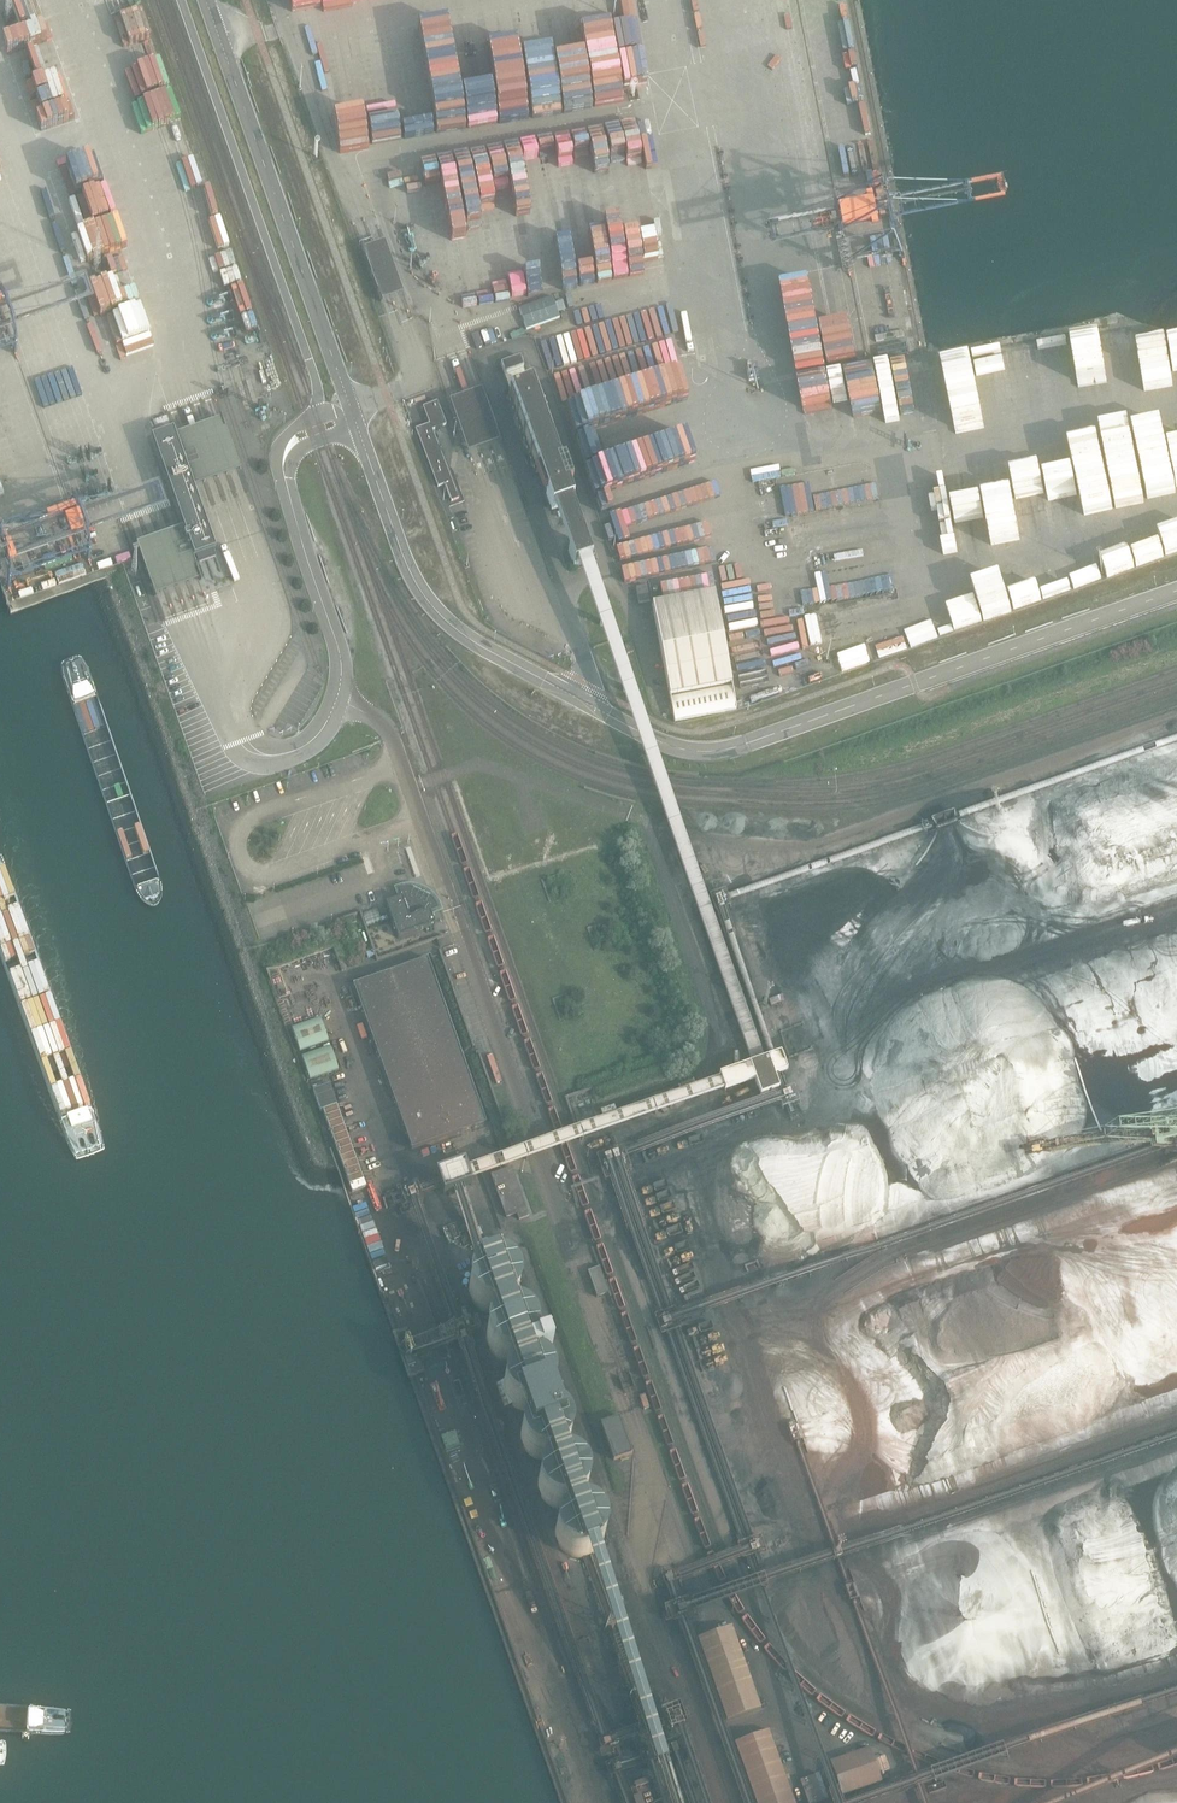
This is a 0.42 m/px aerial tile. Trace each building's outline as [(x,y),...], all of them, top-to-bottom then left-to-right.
[(554,296),(519,307),(526,329),(561,317),(554,296)] [(751,371),(763,368),(759,350),(747,353),(751,371)] [(501,364),(504,374),(523,367),(520,357),(501,364)] [(577,374),(555,381),(563,406),(584,400),(582,391),(586,389),(583,378),(579,380),(577,374)] [(531,386),(530,384),(529,384),(530,386),(512,393),(511,391),(510,391),(510,393),(509,394),(509,395),(511,394),(517,413),(515,413),(516,415),(518,414),(524,432),(522,433),(523,434),(524,434),(531,452),(529,452),(530,454),(531,453),(538,471),(536,472),(537,473),(538,473),(539,474),(540,474),(540,472),(558,466),(558,467),(560,467),(559,465),(561,465),(560,463),(559,464),(552,446),(554,445),(553,444),(552,444),(545,426),(547,426),(547,424),(545,425),(538,407),(540,406),(540,405),(538,405),(531,387),(533,386),(533,385),(531,386)] [(454,399),(449,401),(468,452),(473,450),(484,446),(494,443),(499,441),(480,390),(476,391),(465,395),(454,399)] [(416,429),(438,487),(451,481),(432,430),(446,425),(437,402),(423,407),(430,424),(416,429)] [(182,457),(193,487),(217,479),(240,471),(222,419),(200,427),(175,435),(182,457)] [(636,435),(627,437),(627,439),(618,441),(619,452),(638,449),(636,435)] [(182,457),(161,464),(184,528),(195,558),(215,551),(193,487),(182,457)] [(958,535),(987,531),(980,484),(951,488),(958,535)] [(871,485),(854,487),(856,501),(873,499),(871,485)] [(573,503),(571,498),(567,487),(546,494),(551,510),(573,503)] [(202,580),(195,558),(184,528),(159,537),(139,544),(144,561),(157,597),(179,589),(202,580)] [(672,567),(707,560),(702,533),(676,538),(679,554),(670,556),(672,567)] [(585,545),(568,551),(574,567),(591,561),(585,545)] [(804,603),(897,589),(893,560),(800,574),(804,603)] [(637,586),(639,602),(650,601),(648,585),(637,586)] [(736,709),(714,593),(652,605),(674,721),(736,709)] [(401,898),(386,904),(398,938),(435,925),(430,912),(436,909),(435,906),(433,903),(430,900),(428,897),(425,895),(421,893),(418,892),(414,891),(410,890),(407,890),(403,891),(399,892),(401,898)] [(429,960),(354,986),(413,1152),(488,1125),(429,960)] [(318,1013),(310,990),(282,1000),(291,1024),(318,1013)] [(329,1042),(320,1018),(292,1028),(300,1052),(329,1042)] [(339,1071),(331,1046),(302,1056),(310,1081),(339,1071)] [(749,1064),(755,1081),(760,1096),(779,1090),(767,1058),(749,1064)] [(367,1187),(329,1085),(314,1091),(352,1192),(367,1187)] [(514,1170),(493,1177),(509,1221),(520,1218),(521,1223),(532,1219),(514,1170)] [(485,1267),(481,1270),(479,1272),(477,1274),(473,1280),(471,1289),(473,1298),(477,1305),(481,1309),(486,1312),(492,1314),(498,1314),(505,1312),(511,1310),(515,1306),(519,1299),(521,1291),(521,1285),(519,1279),(513,1271),(507,1267),(500,1265),(493,1265),(485,1267)] [(600,1267),(588,1271),(597,1297),(609,1293),(600,1267)] [(502,1316),(498,1319),(494,1323),(490,1329),(488,1338),(489,1347),(494,1355),(497,1358),(503,1361),(509,1363),(515,1364),(522,1362),(527,1359),(532,1355),(536,1348),(538,1340),(538,1334),(535,1328),(530,1320),(524,1316),(516,1314),(509,1314),(502,1316)] [(517,1365),(513,1368),(509,1372),(505,1378),(503,1387),(505,1396),(509,1404),(513,1407),(518,1410),(524,1412),(530,1413),(537,1411),(543,1408),(547,1404),(551,1398),(553,1389),(553,1383),(551,1377),(545,1370),(539,1365),(532,1363),(525,1363),(517,1365)] [(533,1414),(529,1417),(525,1421),(521,1427),(520,1436),(521,1445),(525,1452),(529,1456),(534,1459),(540,1461),(546,1461),(554,1459),(559,1457),(564,1452),(567,1446),(569,1438),(569,1432),(567,1425),(561,1418),(555,1414),(548,1412),(541,1412),(533,1414)] [(632,1454),(619,1416),(600,1423),(613,1461),(632,1454)] [(549,1462),(545,1465),(541,1469),(537,1475),(535,1484),(537,1493),(541,1500),(545,1504),(550,1507),(556,1509),(562,1509),(569,1507),(575,1505),(579,1500),(583,1494),(585,1486),(585,1480),(582,1473),(577,1466),(571,1462),(564,1460),(557,1460),(549,1462)] [(568,1510),(564,1513),(559,1517),(556,1523),(554,1532),(555,1541),(559,1548),(563,1552),(569,1555),(575,1557),(581,1558),(588,1556),(593,1553),(598,1549),(602,1542),(604,1534),(604,1528),(601,1522),(596,1514),(589,1510),(582,1508),(575,1508),(568,1510)] [(613,1607),(594,1554),(584,1558),(602,1611),(613,1607)] [(761,1708),(731,1628),(697,1641),(727,1721),(761,1708)] [(602,1709),(584,1716),(588,1728),(606,1720),(602,1709)] [(657,1765),(669,1761),(654,1723),(643,1728),(657,1765)] [(768,1732),(735,1744),(732,1746),(755,1802),(795,1802),(768,1732)] [(881,1781),(870,1749),(829,1762),(841,1795),(881,1781)] [(801,1781),(803,1787),(798,1788),(803,1802),(808,1801),(809,1802),(827,1797),(819,1775),(801,1781)] [(634,1802),(645,1802),(639,1787),(630,1790),(634,1802)]
